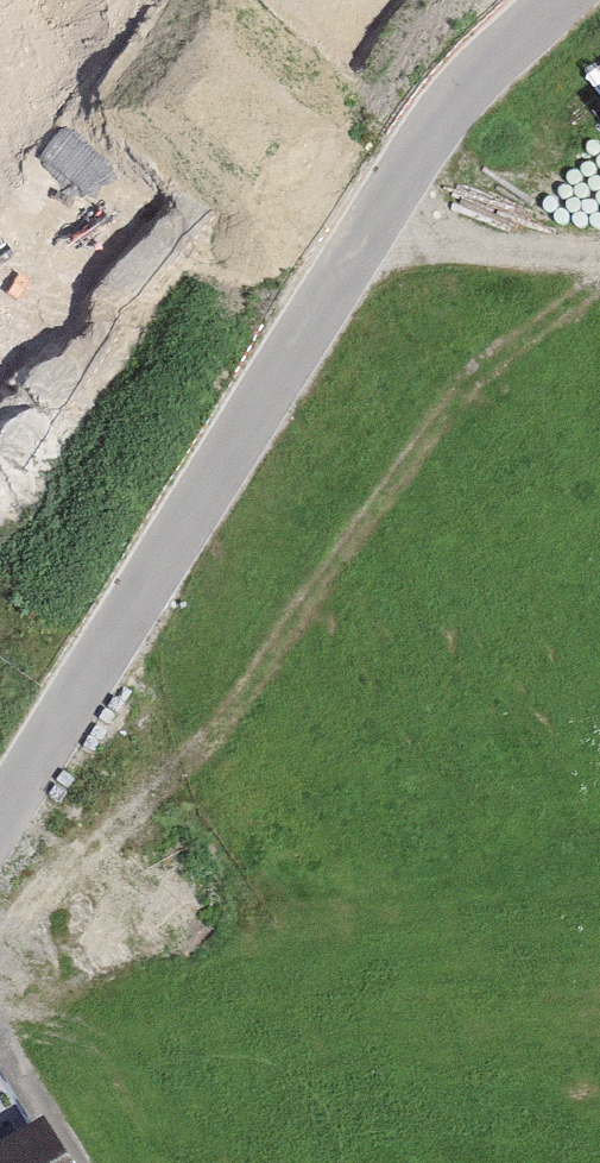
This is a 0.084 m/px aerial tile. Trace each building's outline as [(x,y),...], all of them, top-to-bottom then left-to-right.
[(201,177),(87,38),(0,109),(0,341),(201,177)] [(34,1136),(0,1077),(0,1155),(34,1136)] [(0,1155),(0,1162),(50,1162),(34,1136),(0,1155)]
